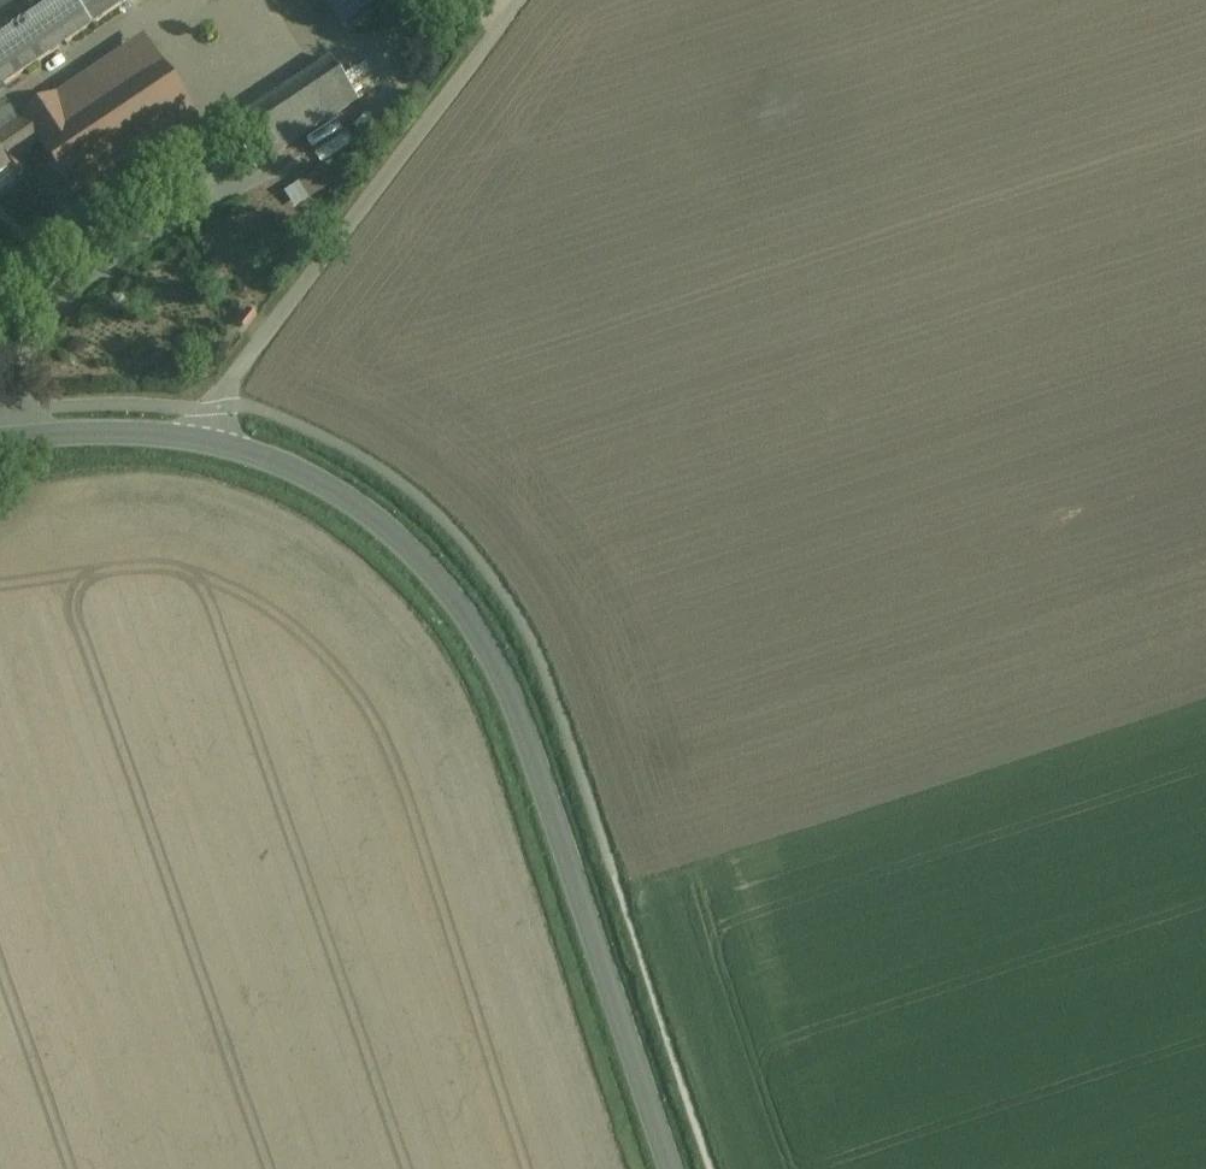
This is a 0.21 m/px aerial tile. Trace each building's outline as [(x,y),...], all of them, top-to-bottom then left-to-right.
[(129,0),(0,0),(0,89),(129,0)] [(345,29),(388,0),(325,0),(345,29)] [(142,42),(25,121),(40,142),(75,195),(192,116),(142,42)] [(332,58),(230,127),(257,167),(359,97),(332,58)] [(0,138),(0,158),(5,166),(40,142),(25,121),(0,138)] [(290,190),(301,206),(344,179),(333,162),(290,190)]
